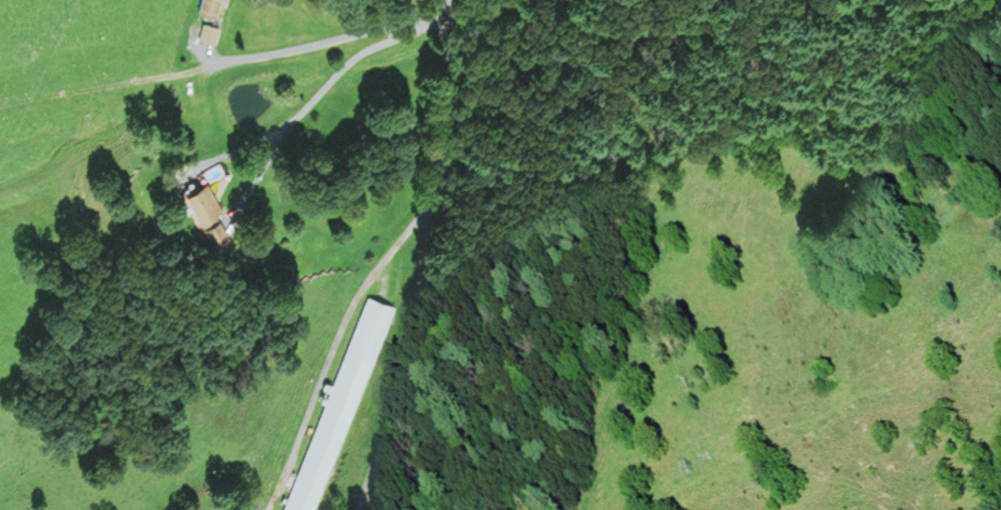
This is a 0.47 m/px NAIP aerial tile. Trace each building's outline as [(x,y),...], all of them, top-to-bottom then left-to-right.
[(198,12),(201,0),(222,0),(217,17),(198,12)] [(204,227),(206,226),(204,222),(200,223),(185,195),(208,183),(223,211),(216,215),(219,219),(221,217),(233,240),(216,249),(204,227)] [(397,308),(317,509),(284,509),(368,296),(397,308)]
